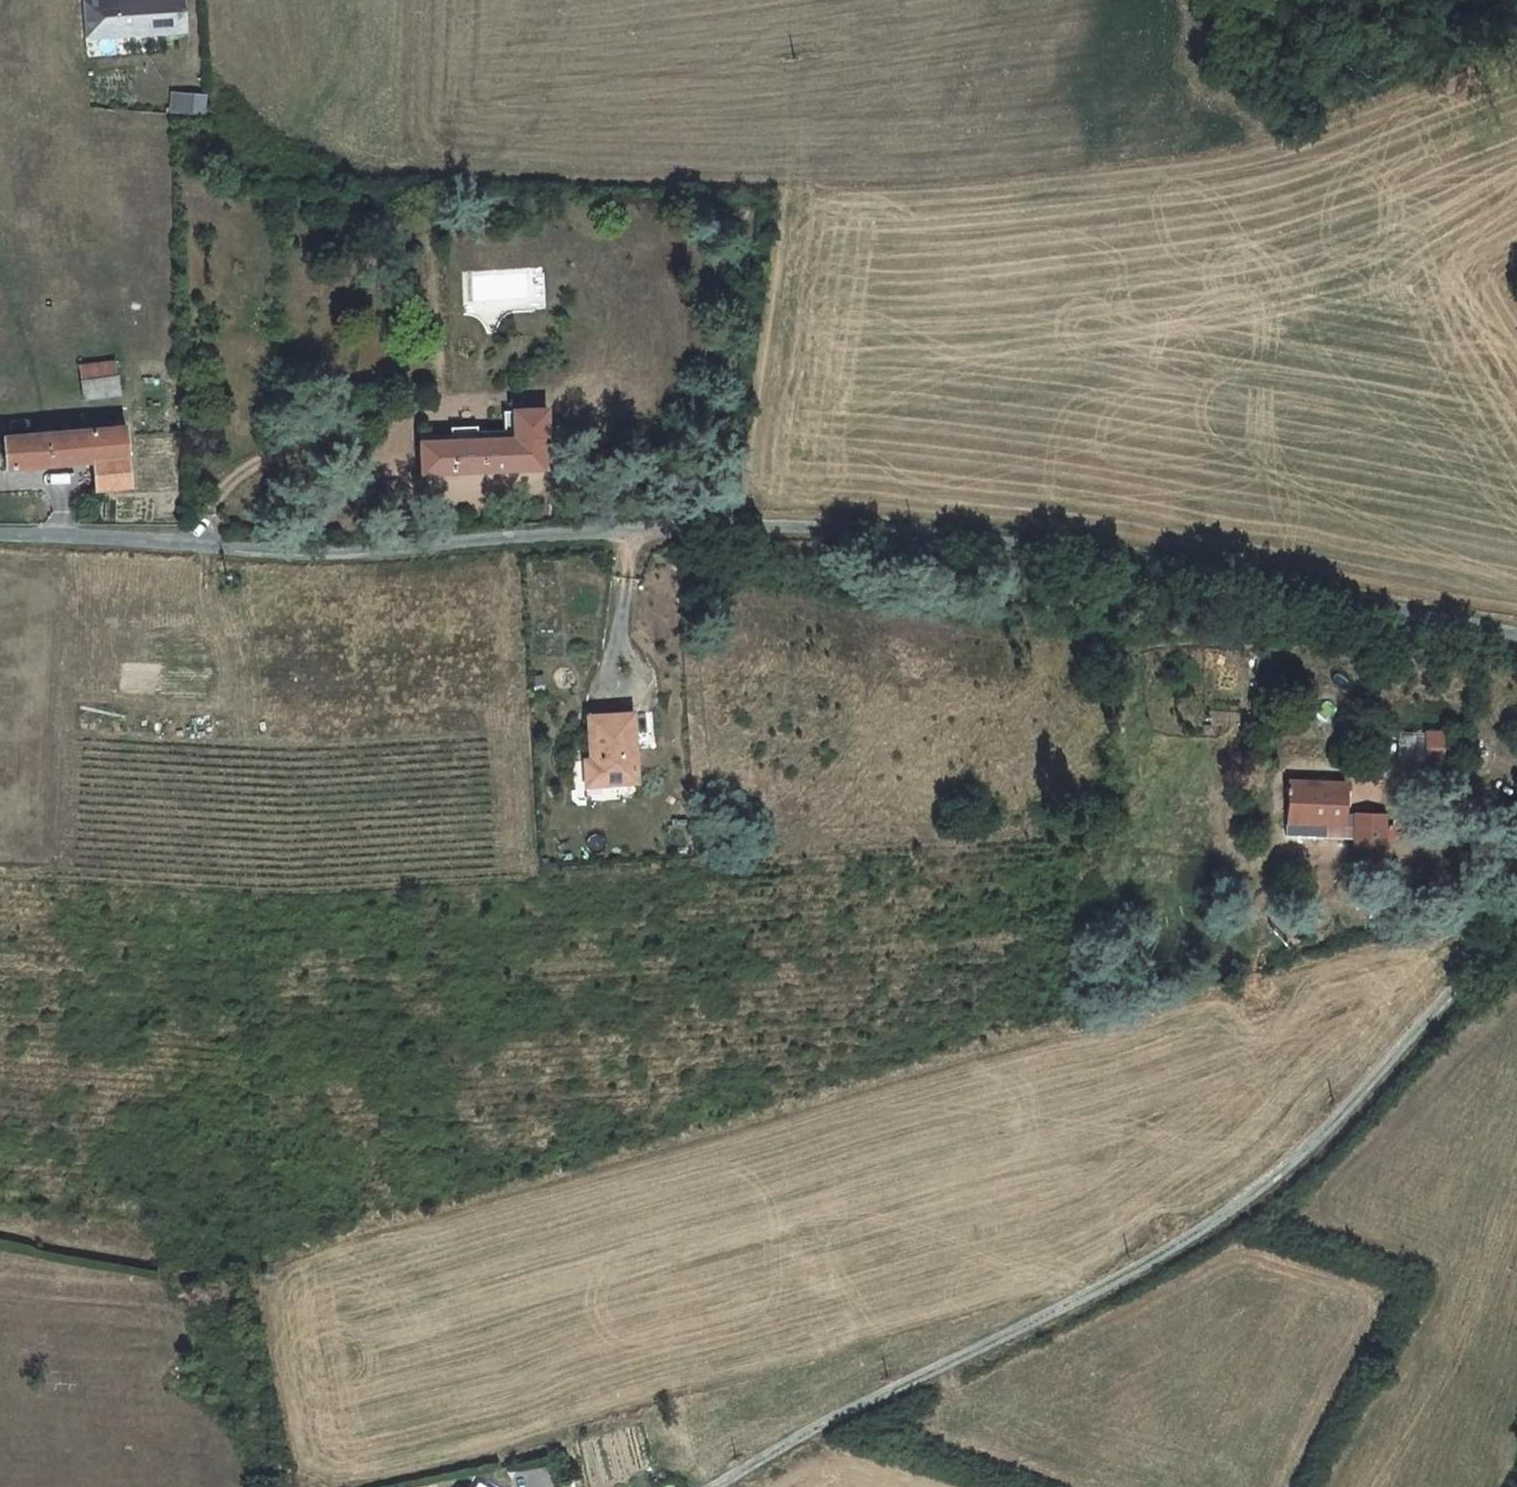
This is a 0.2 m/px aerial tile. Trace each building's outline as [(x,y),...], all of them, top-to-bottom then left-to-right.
[(117,35),(185,31),(183,0),(114,0),(117,35)] [(83,399),(121,397),(119,360),(81,362),(83,399)] [(420,442),(421,473),(542,468),(547,437),(546,409),(503,411),(504,430),(477,431),(477,426),(450,427),(451,434),(451,440),(420,442)] [(125,427),(3,438),(5,468),(92,461),(94,489),(130,485),(125,427)] [(463,527),(464,524),(464,523),(463,520),(460,519),(456,521),(456,522),(456,524),(457,526),(460,528),(463,527)] [(632,713),(588,716),(590,760),(591,760),(600,760),(601,784),(637,782),(632,713)] [(584,760),(586,785),(601,784),(600,760),(591,760),(590,760),(584,760)] [(1288,781),(1286,819),(1310,819),(1310,823),(1324,823),(1324,820),(1344,821),(1344,814),(1345,784),(1288,781)] [(1356,814),(1344,814),(1344,821),(1344,826),(1356,826),(1356,814)] [(1383,815),(1356,814),(1356,826),(1354,864),(1381,865),(1383,815)]
